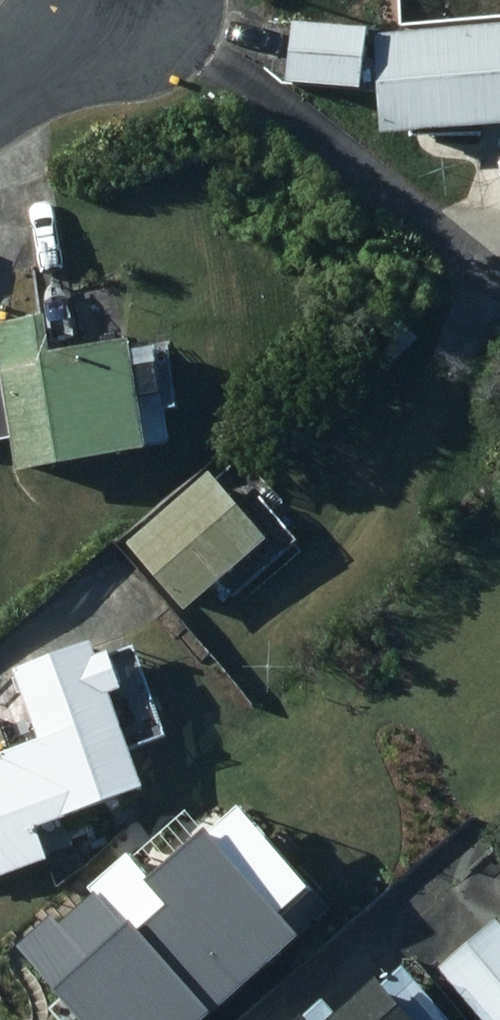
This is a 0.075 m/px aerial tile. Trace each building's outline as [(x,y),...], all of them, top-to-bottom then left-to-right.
[(474,19),(475,36),(398,39),(402,140),(499,136),(499,17),(474,19)] [(305,88),(383,98),(391,38),(313,28),(305,88)] [(400,359),(431,328),(409,306),(378,337),(400,359)] [(0,340),(0,449),(34,445),(38,477),(174,459),(160,350),(77,361),(73,331),(0,340)] [(226,479),(142,545),(199,615),(282,549),(226,479)] [(36,749),(9,759),(12,768),(0,772),(0,884),(63,863),(53,834),(166,794),(134,702),(145,698),(132,661),(122,665),(117,651),(33,680),(44,713),(26,719),(36,749)] [(200,1019),(214,1019),(261,919),(159,871),(138,917),(126,912),(98,973),(200,1019)] [(491,1019),(499,1019),(499,927),(449,970),(491,1019)] [(429,973),(367,1019),(465,1019),(429,973)] [(343,1012),(332,1019),(349,1019),(343,1012)]
